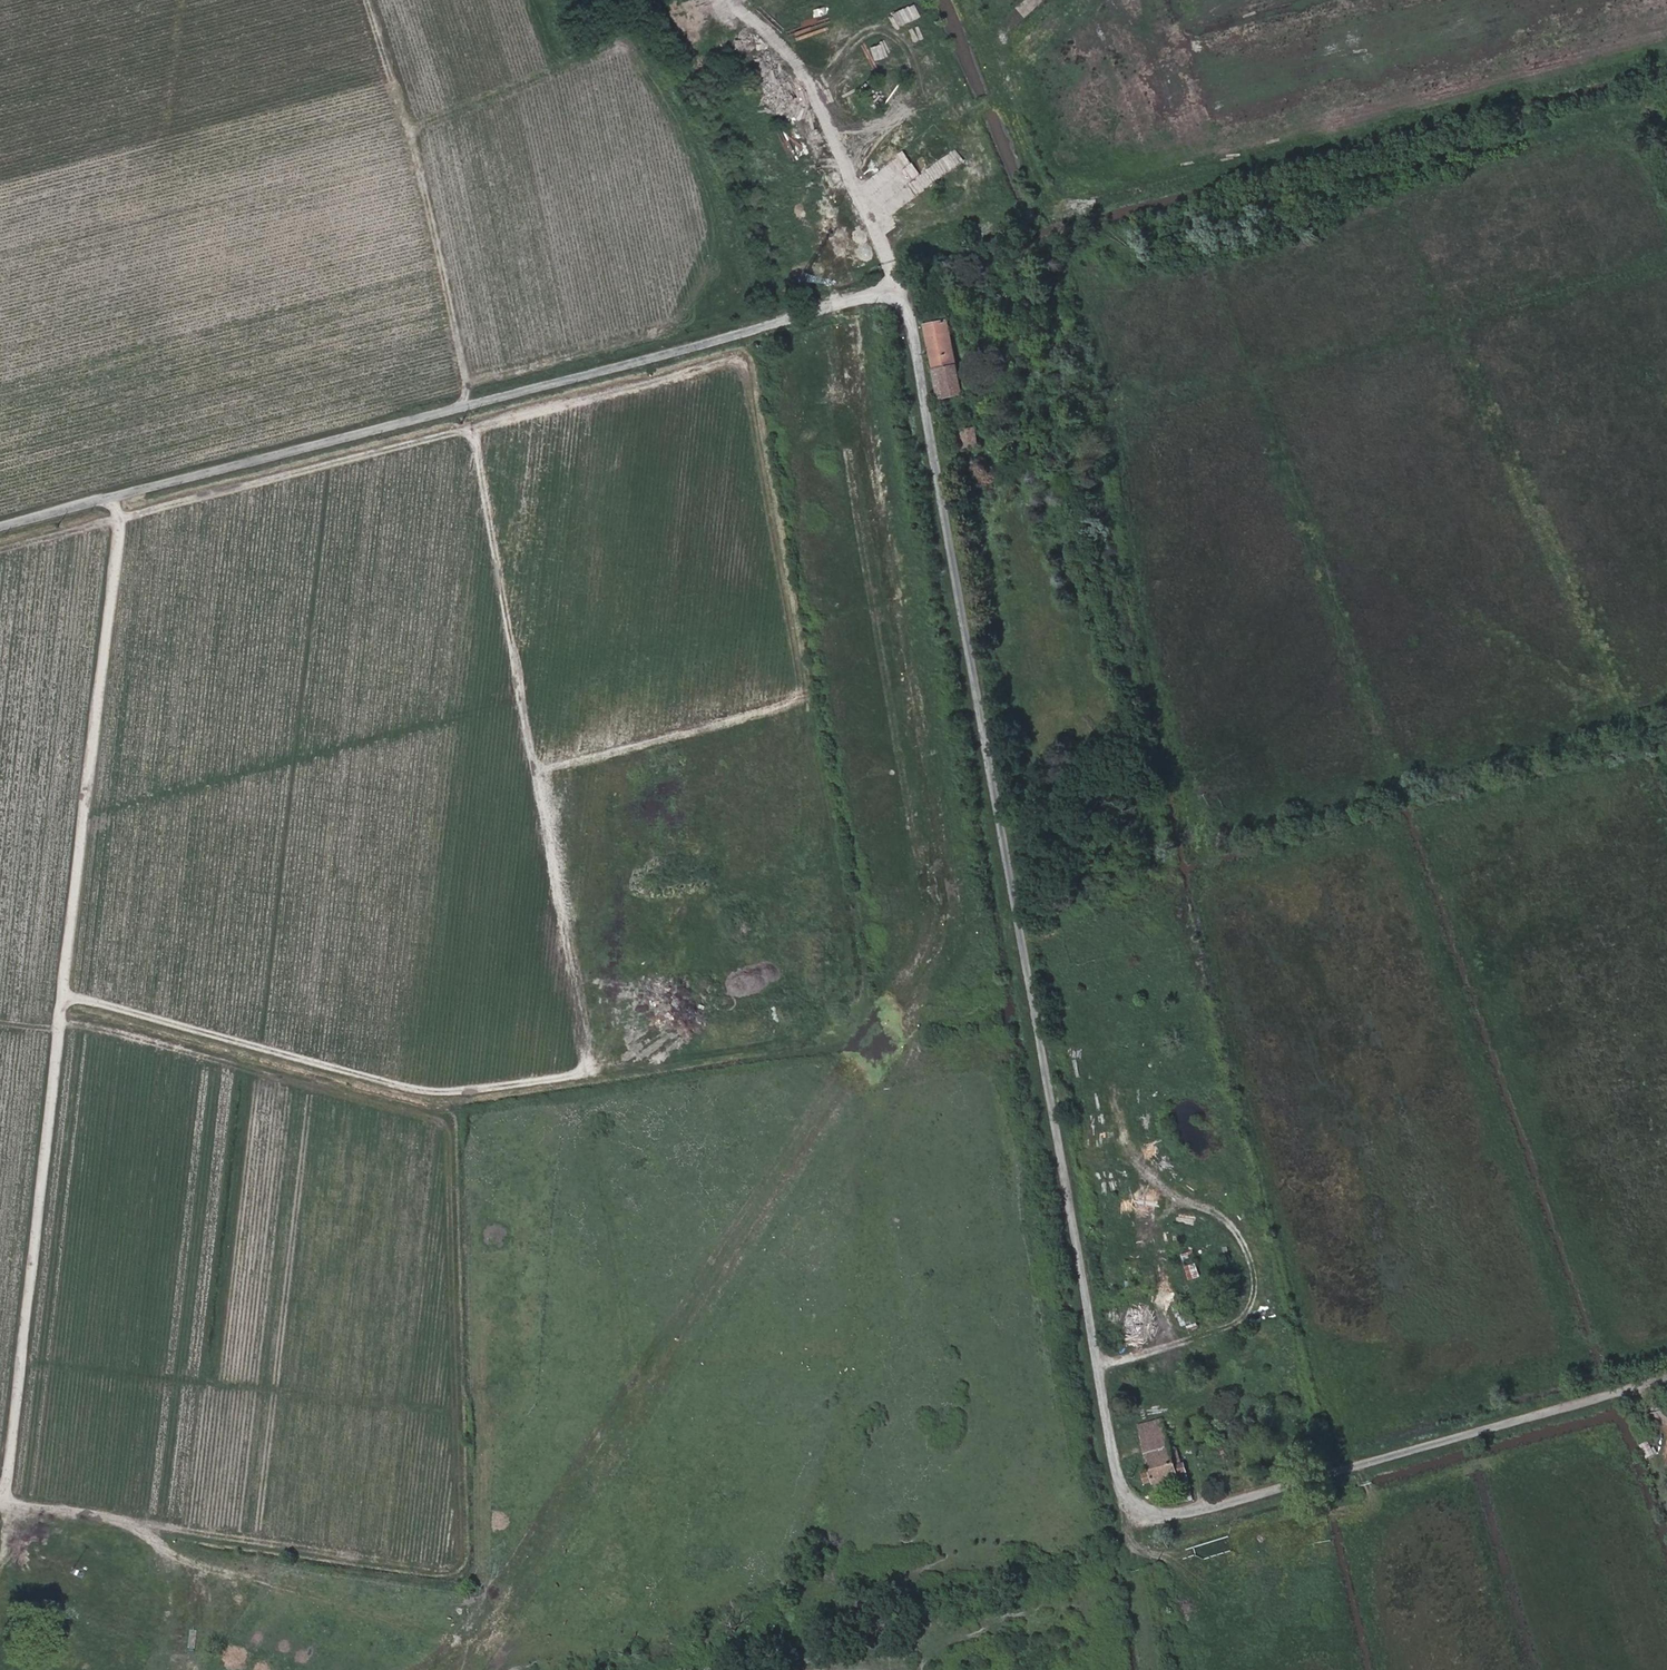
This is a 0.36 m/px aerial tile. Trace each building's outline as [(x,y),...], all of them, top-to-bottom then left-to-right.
[(965,391),(952,317),(927,322),(940,397),(965,391)] [(977,440),(973,424),(955,428),(959,444),(977,440)] [(1186,1279),(1198,1277),(1193,1250),(1181,1252),(1186,1279)] [(1195,1327),(1195,1316),(1179,1317),(1180,1328),(1195,1327)] [(1170,1432),(1229,1415),(1216,1371),(1131,1395),(1143,1439),(1170,1432)] [(1187,1468),(1179,1470),(1170,1432),(1143,1439),(1153,1477),(1145,1480),(1149,1491),(1156,1489),(1157,1494),(1183,1486),(1182,1482),(1190,1480),(1187,1468)] [(1116,1490),(1110,1491),(1113,1506),(1119,1505),(1116,1490)]
